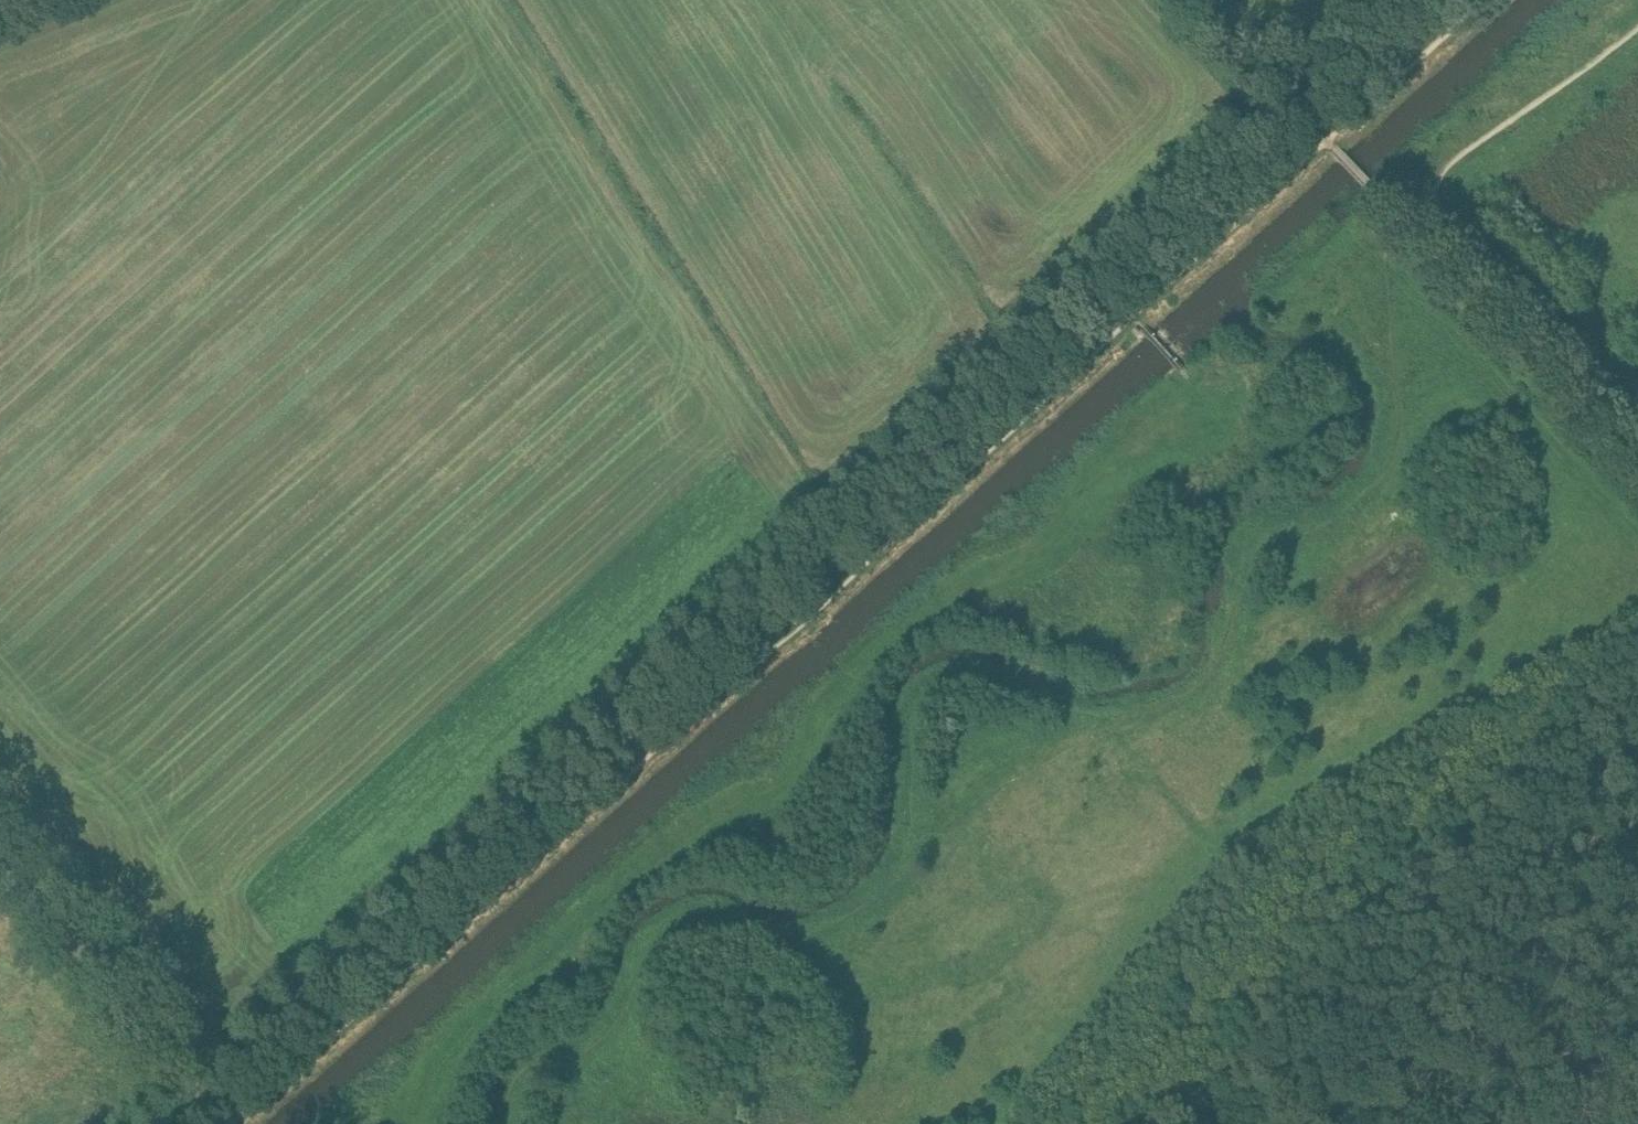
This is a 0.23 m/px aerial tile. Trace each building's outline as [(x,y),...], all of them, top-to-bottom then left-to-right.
[(803,606),(800,603),(782,618),(785,621),(797,625),(806,617),(803,606)]
